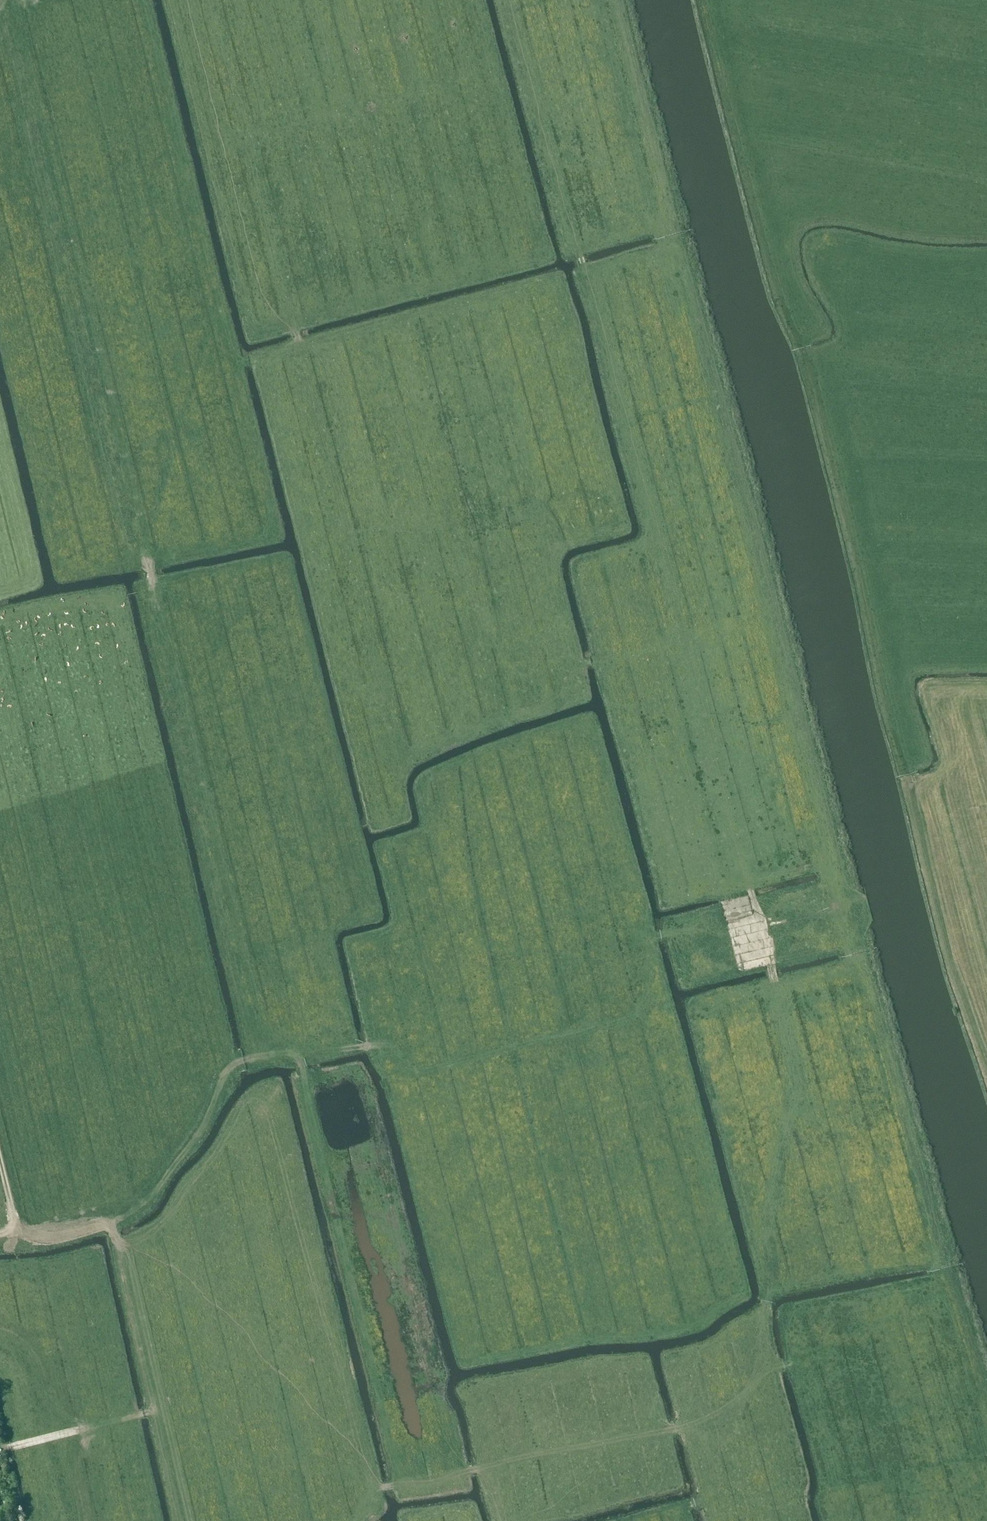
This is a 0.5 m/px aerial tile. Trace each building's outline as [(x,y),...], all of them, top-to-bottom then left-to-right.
[(720,904),(723,918),(733,915),(732,910),(743,907),(742,903),(732,905),(732,902),(720,904)]
